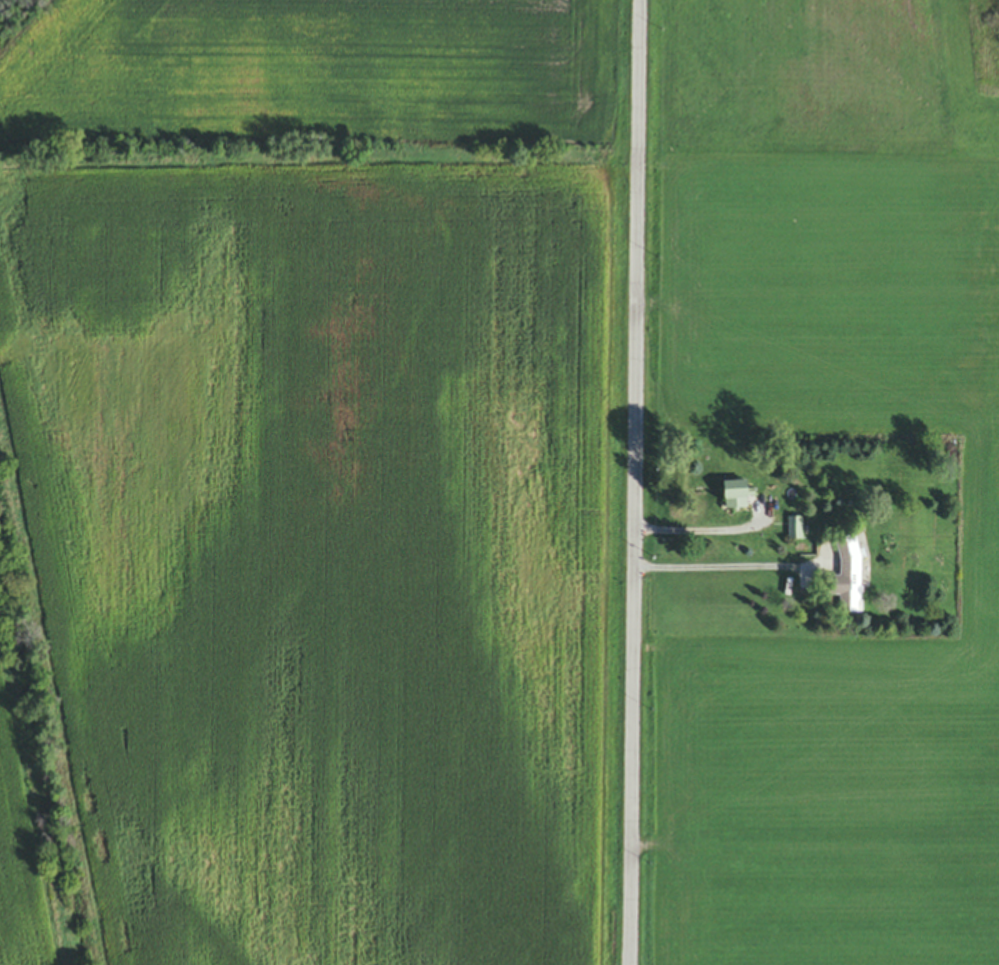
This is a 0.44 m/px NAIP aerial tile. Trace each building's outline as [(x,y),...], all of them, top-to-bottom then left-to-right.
[(724,484),(724,510),(747,510),(747,484),(724,484)] [(859,615),(860,540),(839,540),(838,578),(833,578),(833,598),(840,598),(839,615),(859,615)]
